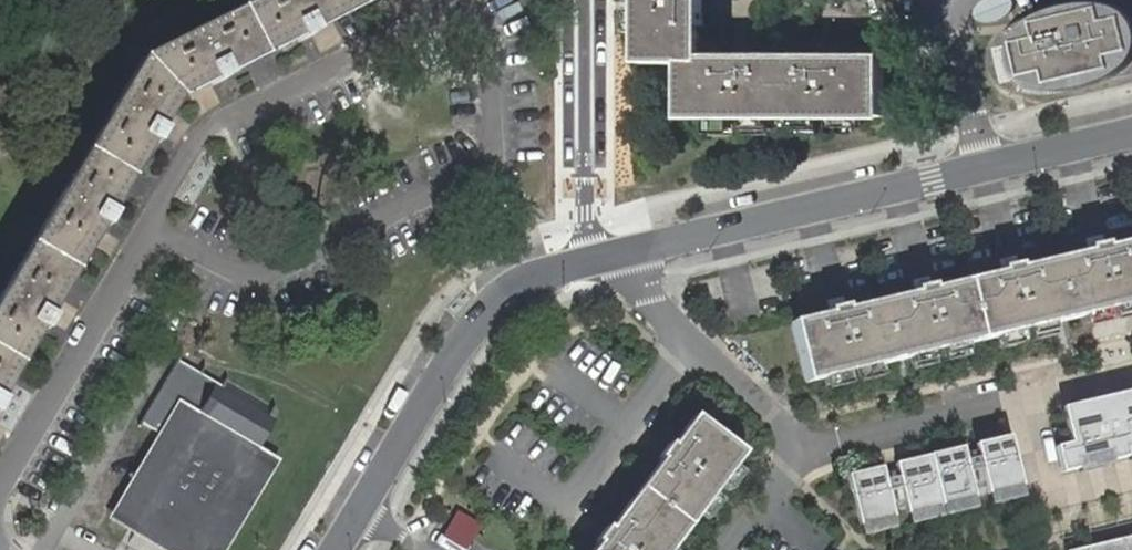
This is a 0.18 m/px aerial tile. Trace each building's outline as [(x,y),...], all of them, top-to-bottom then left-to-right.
[(0,306),(0,408),(185,106),(382,0),(272,0),(149,67),(0,306)] [(647,59),(682,59),(684,112),(885,118),(886,62),(818,60),(704,57),(703,0),(647,0),(647,59)] [(980,4),(976,9),(975,15),(976,19),(978,21),(984,23),(995,22),(1007,17),(1012,11),(1014,7),(1014,3),(1013,0),(986,0),(980,4)] [(1073,15),(1019,29),(1008,34),(1001,41),(997,51),(997,64),(1001,77),(1007,84),(1016,89),(1029,90),(1039,89),(1061,84),(1078,82),(1114,79),(1127,77),(1131,76),(1131,0),(1070,0),(1073,15)] [(1070,0),(1065,0),(1049,13),(1037,20),(1019,29),(1073,15),(1070,0)] [(936,294),(935,290),(920,294),(920,298),(848,315),(848,311),(830,315),(831,319),(796,327),(810,384),(1131,308),(1131,247),(1108,252),(1107,248),(1091,252),(1091,257),(1021,274),(1020,269),(1007,272),(1008,277),(936,294)] [(114,516),(172,549),(227,549),(281,459),(258,445),(278,411),(226,381),(223,386),(181,361),(146,421),(164,431),(114,516)] [(1062,408),(1070,443),(1056,446),(1062,473),(1079,469),(1077,460),(1109,453),(1112,461),(1127,457),(1125,449),(1131,447),(1131,391),(1062,408)] [(613,534),(610,533),(601,545),(604,547),(601,549),(677,549),(745,461),(698,424),(676,453),(673,451),(664,463),(667,465),(613,534)] [(1008,436),(974,444),(978,458),(981,471),(986,494),(1020,486),(1008,436)] [(962,447),(928,455),(940,505),(974,497),(968,473),(965,461),(962,447)] [(928,455),(894,463),(898,477),(901,490),(906,513),(940,505),(928,455)] [(978,458),(965,461),(968,473),(981,471),(978,458)] [(882,466),(848,474),(860,524),(894,516),(888,492),(885,480),(882,466)] [(898,477),(885,480),(888,492),(901,490),(898,477)] [(1065,549),(1131,549),(1131,534),(1065,549)]
